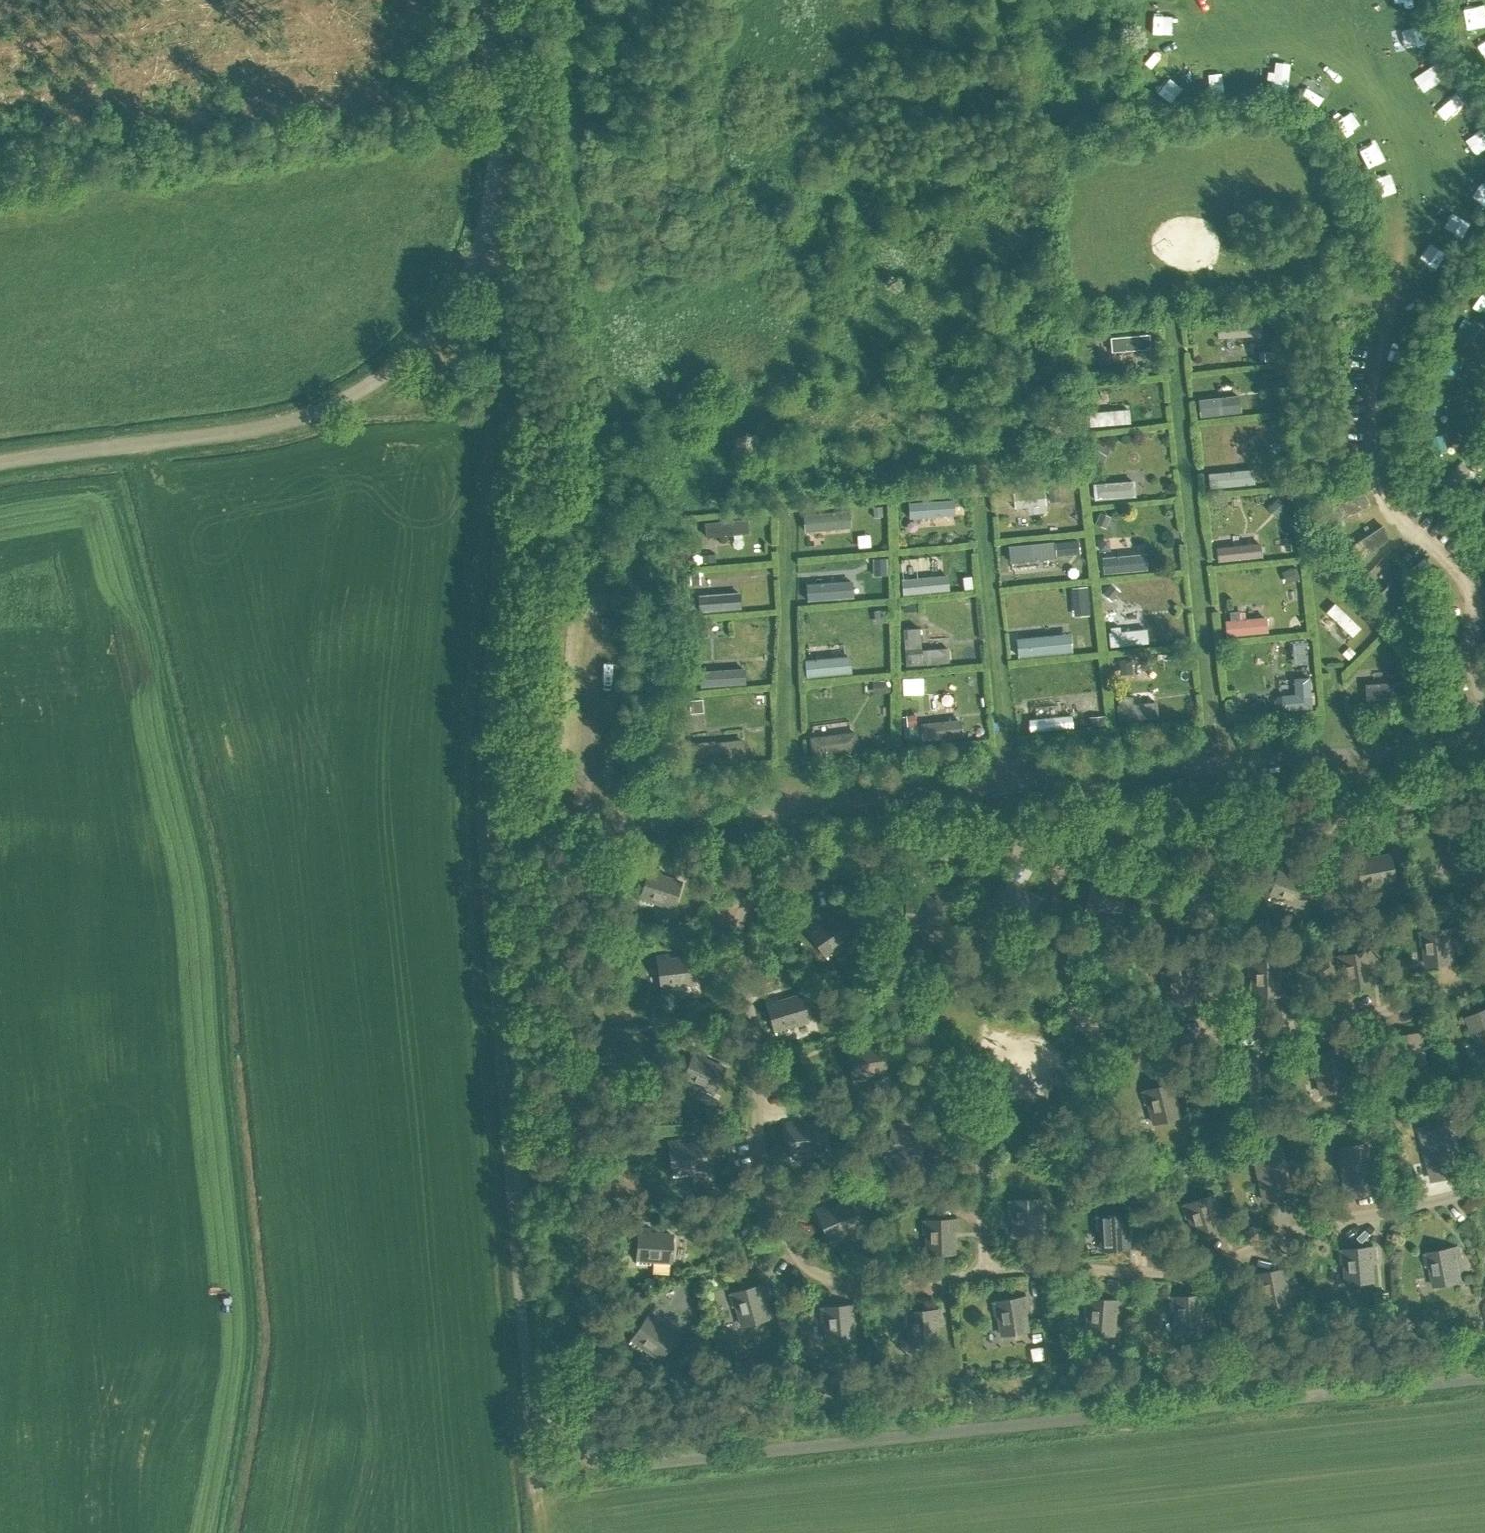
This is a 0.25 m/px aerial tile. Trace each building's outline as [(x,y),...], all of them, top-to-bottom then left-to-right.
[(1273,336),(1213,339),(1213,348),(1273,346),(1273,336)] [(1260,353),(1260,363),(1271,363),(1271,353),(1260,353)] [(1143,363),(1144,372),(1154,372),(1153,362),(1143,363)] [(1264,373),(1265,385),(1279,384),(1278,372),(1264,373)] [(1084,391),(1085,406),(1095,405),(1095,395),(1094,395),(1094,390),(1084,391)] [(1236,404),(1196,411),(1199,427),(1238,421),(1236,404)] [(1129,419),(1086,421),(1087,438),(1130,437),(1129,419)] [(1266,425),(1271,434),(1281,429),(1276,420),(1266,425)] [(1091,454),(1104,462),(1112,449),(1099,441),(1091,454)] [(1251,474),(1206,477),(1207,497),(1252,495),(1251,474)] [(1092,509),(1134,508),(1134,492),(1092,493),(1092,509)] [(997,504),(997,520),(1045,519),(1045,502),(997,504)] [(886,516),(885,506),(877,507),(878,516),(886,516)] [(1360,550),(1370,539),(1338,509),(1328,519),(1360,550)] [(1096,524),(1106,528),(1111,516),(1101,512),(1096,524)] [(934,528),(932,516),(901,519),(902,531),(934,528)] [(717,546),(717,532),(706,532),(706,546),(717,546)] [(1071,542),(1072,551),(1082,550),(1081,541),(1071,542)] [(1115,557),(1130,556),(1129,543),(1114,544),(1115,557)] [(1394,583),(1402,575),(1372,545),(1364,554),(1394,583)] [(1009,552),(1010,574),(1052,572),(1051,550),(1009,552)] [(902,556),(903,565),(912,564),(911,555),(902,556)] [(876,559),(877,571),(886,571),(885,558),(876,559)] [(1147,560),(1100,563),(1101,581),(1148,578),(1147,560)] [(1298,580),(1293,567),(1282,572),(1287,585),(1298,580)] [(1103,592),(1113,600),(1121,591),(1112,583),(1103,592)] [(932,586),(900,588),(901,602),(933,600),(932,586)] [(810,589),(810,608),(850,607),(849,588),(810,589)] [(1295,591),(1282,594),(1286,608),(1299,604),(1295,591)] [(739,610),(695,613),(696,622),(740,619),(739,610)] [(876,610),(876,624),(887,624),(887,610),(876,610)] [(1120,614),(1107,616),(1108,629),(1122,627),(1120,614)] [(1264,639),(1265,621),(1243,621),(1243,616),(1224,616),(1224,639),(1264,639)] [(1015,651),(1014,662),(1070,663),(1070,634),(1007,634),(1007,651),(1015,651)] [(1145,651),(1146,634),(1108,634),(1108,651),(1145,651)] [(947,656),(919,658),(918,636),(903,637),(905,674),(947,671),(947,656)] [(1342,656),(1349,663),(1360,651),(1353,644),(1342,656)] [(802,655),(803,685),(850,683),(849,654),(802,655)] [(1114,660),(1114,675),(1134,675),(1133,659),(1114,660)] [(696,697),(746,696),(745,668),(695,670),(696,697)] [(873,681),(874,694),(887,694),(887,692),(891,692),(891,681),(886,681),(886,678),(877,678),(877,681),(873,681)] [(944,709),(943,696),(930,697),(930,709),(944,709)] [(688,714),(698,714),(698,700),(696,700),(696,697),(688,697),(688,714)] [(1070,717),(1027,719),(1028,735),(1071,733),(1070,717)] [(918,739),(949,740),(949,726),(919,726),(918,739)] [(814,728),(814,754),(850,755),(850,728),(814,728)] [(1450,871),(1456,872),(1475,875),(1479,853),(1484,854),(1484,845),(1484,842),(1450,837),(1450,838),(1448,850),(1453,851),(1452,857),(1450,871)] [(1380,883),(1394,880),(1393,874),(1389,855),(1367,859),(1366,854),(1355,856),(1361,891),(1375,889),(1374,884),(1380,883)] [(1268,899),(1269,900),(1281,904),(1282,900),(1288,902),(1288,901),(1301,906),(1304,900),(1310,881),(1289,874),(1290,869),(1280,865),(1268,899)] [(681,882),(659,875),(660,871),(650,867),(638,901),(652,906),(653,901),(659,903),(672,907),(674,901),(675,901),(681,882)] [(1093,875),(1084,910),(1097,914),(1099,909),(1104,911),(1104,910),(1118,914),(1120,907),(1125,889),(1103,883),(1104,878),(1093,875)] [(991,911),(993,912),(1004,918),(1006,914),(1011,916),(1024,923),(1027,917),(1036,900),(1016,889),(1018,885),(1008,879),(991,911)] [(939,920),(941,901),(918,899),(918,894),(907,893),(903,929),(905,929),(917,930),(918,925),(923,926),(938,927),(938,920),(939,920)] [(827,959),(839,951),(836,947),(841,944),(852,935),(848,930),(837,914),(819,927),(816,923),(806,930),(827,959)] [(1458,918),(1459,930),(1468,930),(1467,918),(1458,918)] [(1426,951),(1428,965),(1434,965),(1453,963),(1451,940),(1456,939),(1454,928),(1419,932),(1419,933),(1420,946),(1425,945),(1426,951)] [(1371,951),(1335,957),(1336,958),(1338,970),(1342,970),(1343,975),(1344,975),(1346,989),(1353,988),(1372,985),(1368,963),(1373,962),(1371,951)] [(657,956),(661,992),(675,990),(674,985),(680,985),(680,984),(694,983),(693,976),(694,976),(691,957),(669,960),(668,955),(657,956)] [(1283,961),(1247,962),(1247,963),(1247,976),(1252,976),(1252,982),(1252,996),(1259,996),(1279,996),(1278,973),(1283,973),(1283,961)] [(1195,1001),(1192,979),(1197,978),(1195,967),(1159,972),(1160,973),(1162,986),(1166,985),(1167,991),(1169,1005),(1176,1004),(1195,1001)] [(776,1035),(777,1035),(789,1031),(788,1027),(793,1025),(807,1020),(805,1014),(799,995),(778,1002),(776,997),(765,1001),(776,1035)] [(1468,1017),(1474,1032),(1475,1032),(1484,1054),(1484,1011),(1468,1017)] [(1421,1033),(1395,1037),(1398,1053),(1401,1076),(1407,1076),(1427,1073),(1421,1033)] [(853,1082),(854,1082),(866,1080),(866,1075),(871,1074),(885,1071),(884,1065),(881,1045),(859,1049),(858,1045),(846,1047),(853,1082)] [(1339,1049),(1314,1054),(1316,1069),(1317,1069),(1321,1093),(1326,1092),(1326,1093),(1346,1089),(1339,1049)] [(724,1068),(703,1059),(705,1055),(695,1050),(681,1083),(693,1089),(695,1084),(701,1086),(714,1092),(716,1086),(717,1086),(724,1068)] [(1256,1055),(1230,1057),(1231,1073),(1232,1096),(1238,1096),(1258,1095),(1256,1055)] [(1140,1091),(1140,1092),(1143,1105),(1148,1103),(1150,1109),(1154,1123),(1160,1121),(1179,1117),(1173,1094),(1178,1093),(1175,1082),(1140,1091)] [(786,1122),(790,1158),(804,1157),(803,1152),(809,1152),(809,1151),(823,1150),(822,1143),(823,1143),(821,1124),(798,1126),(798,1121),(786,1122)] [(920,1154),(925,1136),(902,1130),(904,1125),(893,1123),(884,1157),(897,1161),(898,1156),(904,1158),(918,1161),(919,1154),(920,1154)] [(1432,1181),(1437,1180),(1457,1176),(1448,1127),(1422,1132),(1428,1161),(1432,1181)] [(706,1168),(705,1161),(703,1142),(680,1145),(680,1140),(668,1142),(673,1177),(687,1175),(686,1171),(692,1170),(706,1168)] [(1365,1144),(1339,1148),(1343,1177),(1346,1196),(1351,1196),(1371,1194),(1365,1144)] [(1254,1152),(1260,1182),(1265,1201),(1270,1200),(1290,1196),(1279,1147),(1254,1152)] [(1181,1205),(1181,1206),(1185,1218),(1189,1217),(1191,1223),(1191,1222),(1195,1236),(1202,1234),(1220,1229),(1214,1207),(1218,1205),(1215,1195),(1181,1205)] [(1007,1200),(1007,1202),(1008,1214),(1013,1214),(1013,1220),(1014,1234),(1021,1234),(1040,1233),(1039,1210),(1044,1210),(1043,1199),(1007,1200)] [(849,1202),(828,1210),(826,1206),(816,1210),(830,1243),(842,1238),(841,1234),(846,1231),(859,1226),(856,1220),(857,1219),(849,1202)] [(1128,1248),(1127,1226),(1131,1225),(1131,1214),(1095,1216),(1095,1217),(1096,1230),(1100,1230),(1101,1236),(1102,1250),(1109,1249),(1109,1250),(1128,1248)] [(922,1234),(927,1234),(927,1240),(927,1254),(934,1254),(954,1254),(953,1231),(958,1231),(957,1219),(922,1220),(922,1221),(922,1234)] [(671,1254),(673,1235),(649,1233),(650,1228),(638,1227),(636,1264),(637,1264),(650,1265),(650,1260),(656,1260),(670,1261),(671,1254)] [(1338,1250),(1338,1251),(1339,1264),(1344,1263),(1344,1269),(1345,1269),(1346,1283),(1352,1283),(1353,1283),(1372,1281),(1370,1258),(1375,1258),(1374,1247),(1338,1250)] [(1459,1247),(1423,1254),(1424,1255),(1426,1267),(1431,1266),(1432,1272),(1435,1286),(1442,1285),(1460,1281),(1456,1259),(1461,1258),(1459,1247)] [(1284,1280),(1289,1279),(1287,1268),(1251,1275),(1251,1276),(1252,1276),(1254,1288),(1259,1288),(1260,1293),(1263,1307),(1269,1306),(1288,1302),(1284,1280)] [(728,1294),(728,1295),(732,1307),(736,1306),(738,1312),(742,1325),(748,1324),(749,1324),(767,1319),(761,1297),(766,1295),(763,1284),(728,1294)] [(1375,1293),(1376,1305),(1387,1304),(1386,1292),(1375,1293)] [(1204,1295),(1169,1297),(1169,1298),(1169,1311),(1174,1311),(1175,1317),(1176,1331),(1182,1331),(1202,1330),(1200,1307),(1205,1306),(1204,1295)] [(1027,1296),(991,1302),(991,1303),(992,1303),(994,1316),(998,1315),(999,1321),(1002,1335),(1008,1334),(1027,1331),(1024,1308),(1028,1308),(1027,1296)] [(1084,1298),(1084,1299),(1083,1312),(1088,1312),(1087,1318),(1088,1318),(1087,1332),(1093,1333),(1113,1335),(1114,1312),(1119,1312),(1120,1301),(1084,1298)] [(819,1308),(819,1309),(820,1309),(821,1321),(825,1321),(826,1327),(827,1341),(834,1340),(834,1341),(853,1339),(852,1316),(856,1316),(855,1304),(819,1308)] [(939,1310),(922,1311),(903,1312),(903,1313),(904,1326),(908,1325),(909,1331),(910,1345),(917,1345),(936,1344),(935,1321),(939,1321),(939,1310)] [(664,1353),(675,1337),(656,1324),(658,1320),(649,1314),(629,1343),(630,1344),(640,1351),(643,1347),(648,1351),(648,1350),(660,1358),(664,1353)]
